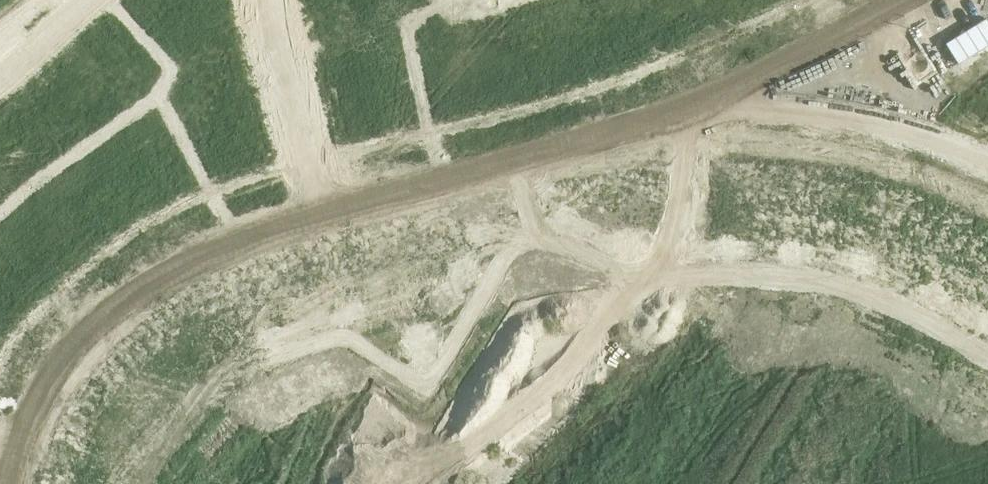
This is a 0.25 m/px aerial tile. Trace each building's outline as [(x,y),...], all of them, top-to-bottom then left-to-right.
[(751,10),(766,3),(765,0),(747,0),(751,10)] [(551,2),(540,5),(542,13),(553,10),(551,2)] [(540,5),(528,8),(530,16),(542,13),(540,5)] [(128,11),(122,16),(129,25),(135,20),(128,11)] [(381,12),(372,19),(377,26),(386,18),(381,12)] [(514,12),(502,15),(504,22),(516,20),(514,12)] [(502,15),(491,18),(493,25),(504,22),(502,15)] [(372,19),(362,27),(367,33),(377,26),(372,19)] [(477,21),(465,24),(467,32),(479,29),(477,21)] [(465,24),(454,27),(456,35),(467,32),(465,24)] [(140,27),(134,32),(141,42),(147,37),(140,27)] [(147,37),(141,42),(148,51),(154,47),(147,37)] [(164,60),(158,65),(165,74),(172,70),(164,60)] [(172,70),(165,74),(172,84),(179,79),(172,70)] [(222,86),(211,89),(212,96),(224,94),(222,86)] [(203,91),(192,93),(194,101),(205,98),(203,91)] [(192,93),(180,96),(182,104),(194,101),(192,93)] [(162,103),(152,110),(157,117),(167,110),(162,103)] [(124,110),(114,117),(119,124),(129,117),(124,110)] [(146,115),(136,122),(141,128),(151,121),(146,115)] [(114,117),(104,124),(109,131),(119,124),(114,117)] [(136,122),(127,129),(131,135),(141,128),(136,122)] [(93,133),(83,140),(87,146),(97,139),(93,133)] [(114,138),(105,145),(109,151),(119,144),(114,138)] [(83,140),(73,147),(78,153),(87,146),(83,140)] [(105,145),(95,152),(100,158),(109,151),(105,145)] [(61,155),(51,162),(56,169),(66,162),(61,155)] [(51,162),(42,169),(46,176),(56,169),(51,162)] [(382,326),(378,333),(389,339),(393,332),(382,326)] [(347,336),(340,346),(347,351),(354,341),(347,336)] [(333,359),(326,369),(333,373),(340,363),(333,359)] [(326,369),(320,379),(327,383),(333,373),(326,369)] [(312,391),(306,401),(313,406),(319,395),(312,391)] [(306,401),(300,411),(306,416),(313,406),(306,401)] [(292,424),(286,434),(292,438),(299,428),(292,424)] [(286,434),(279,444),(286,448),(292,438),(286,434)] [(271,456),(265,466),(272,471),(278,460),(271,456)] [(265,466),(259,477),(266,481),(272,471),(265,466)] [(310,483),(329,483),(315,475),(310,483)]
